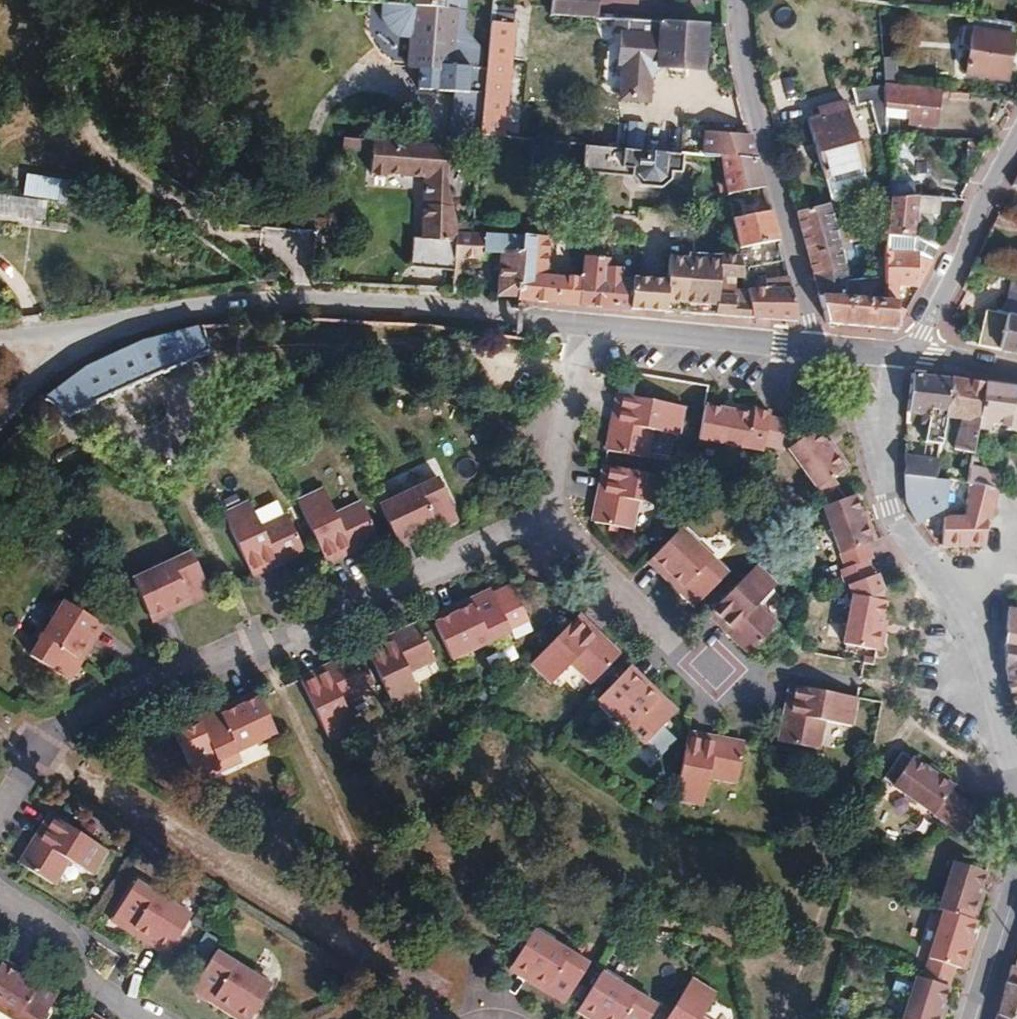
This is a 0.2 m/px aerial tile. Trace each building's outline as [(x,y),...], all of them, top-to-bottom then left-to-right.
[(466,93),(468,68),(450,65),(455,9),(444,8),(444,0),(412,0),(411,6),(415,6),(410,62),(418,64),(416,89),(466,93)] [(596,0),(548,0),(547,4),(546,14),(594,18),(596,0)] [(973,13),(972,19),(979,20),(1013,25),(1016,26),(1016,12),(1016,13),(1004,11),(1002,17),(973,13)] [(647,75),(655,68),(700,71),(703,24),(625,20),(624,34),(619,34),(617,66),(622,66),(620,99),(646,100),(647,75)] [(965,72),(1004,78),(1013,25),(979,20),(978,30),(972,29),(965,72)] [(501,136),(510,24),(489,21),(479,134),(501,136)] [(880,64),(868,65),(869,86),(881,84),(880,64)] [(876,137),(885,136),(885,132),(884,124),(883,106),(881,84),(869,86),(857,87),(859,104),(873,103),(876,137)] [(908,108),(907,120),(933,123),(936,90),(881,84),(883,106),(908,108)] [(860,167),(861,167),(843,100),(825,105),(827,113),(805,120),(821,178),(822,178),(860,167)] [(883,106),(884,124),(899,126),(907,126),(907,120),(908,108),(883,106)] [(885,132),(899,133),(899,126),(884,124),(885,132)] [(963,139),(984,141),(985,129),(966,127),(963,139)] [(702,153),(719,155),(754,158),(747,135),(705,131),(702,153)] [(343,137),(342,145),(375,148),(376,139),(364,138),(343,137)] [(433,178),(431,204),(424,204),(421,239),(412,239),(409,268),(452,272),(455,233),(456,228),(455,222),(448,174),(450,147),(376,139),(375,148),(374,173),(426,177),(433,178)] [(682,152),(583,143),(581,170),(630,174),(638,184),(660,186),(670,178),(679,179),(682,152)] [(719,155),(726,192),(761,186),(754,158),(719,155)] [(528,174),(529,166),(515,164),(514,179),(527,180),(528,174)] [(860,167),(822,178),(829,205),(869,199),(860,167)] [(426,177),(424,204),(431,204),(433,178),(426,177)] [(889,182),(890,197),(913,198),(914,183),(889,182)] [(922,198),(913,198),(890,197),(886,198),(885,223),(885,237),(907,237),(910,237),(912,215),(939,216),(940,199),(922,198)] [(860,224),(858,202),(794,211),(816,294),(850,298),(829,216),(843,214),(844,226),(860,224)] [(730,217),(735,248),(776,239),(768,210),(730,217)] [(574,303),(578,273),(541,270),(547,215),(524,212),(522,232),(521,242),(514,297),(546,300),(574,303)] [(869,300),(882,301),(884,246),(885,237),(885,223),(871,223),(869,239),(873,239),(873,249),(862,249),(860,281),(870,282),(869,300)] [(514,297),(521,242),(455,233),(452,272),(451,289),(471,291),(473,258),(483,259),(484,251),(492,252),(492,260),(497,261),(494,292),(494,295),(514,297)] [(910,237),(907,237),(885,237),(884,246),(909,249),(910,237)] [(736,255),(739,269),(781,260),(776,239),(735,248),(736,255)] [(627,307),(629,277),(617,276),(618,265),(605,264),(605,258),(596,257),(596,248),(582,246),(582,249),(578,273),(574,303),(627,307)] [(918,254),(918,249),(909,249),(884,246),(882,301),(897,302),(899,283),(919,284),(922,280),(934,255),(918,254)] [(684,256),(667,255),(663,280),(662,309),(746,316),(745,307),(730,305),(730,297),(714,295),(715,277),(740,278),(739,269),(736,255),(686,250),(684,256)] [(794,320),(784,277),(770,277),(770,273),(753,274),(753,278),(740,278),(745,307),(746,316),(794,320)] [(1009,275),(1005,290),(1016,292),(1016,277),(1009,275)] [(634,277),(629,277),(627,307),(662,309),(663,280),(634,277)] [(1000,312),(1016,315),(1016,292),(1005,290),(1000,312)] [(824,322),(896,327),(897,307),(897,302),(882,301),(869,300),(850,298),(816,294),(824,322)] [(906,309),(897,307),(896,327),(906,309)] [(1000,312),(983,308),(976,344),(1016,353),(1016,315),(1000,312)] [(135,386),(210,354),(197,326),(142,341),(125,348),(114,354),(92,364),(71,376),(42,400),(45,403),(61,419),(62,419),(135,386)] [(905,409),(905,419),(916,419),(915,426),(925,427),(923,441),(939,444),(942,417),(947,377),(910,373),(905,409)] [(981,382),(947,377),(942,417),(957,420),(953,449),(971,451),(975,422),(981,382)] [(981,382),(975,422),(1012,427),(1012,447),(1016,448),(1016,388),(1002,385),(981,382)] [(617,395),(612,430),(616,430),(622,396),(617,395)] [(622,396),(616,430),(612,430),(608,452),(646,459),(651,431),(680,436),(685,407),(622,396)] [(726,410),(755,415),(756,408),(727,404),(726,410)] [(756,408),(755,415),(726,410),(706,407),(700,440),(762,450),(763,444),(767,421),(768,417),(769,410),(756,408)] [(780,447),(784,420),(768,417),(767,421),(763,444),(780,447)] [(831,480),(844,469),(826,443),(816,429),(789,449),(824,498),(837,488),(831,480)] [(831,439),(826,443),(844,469),(850,465),(831,439)] [(934,478),(937,457),(904,452),(903,474),(934,478)] [(604,465),(598,500),(601,500),(607,466),(604,465)] [(601,500),(598,500),(594,523),(636,531),(641,502),(667,506),(672,478),(607,466),(601,500)] [(969,468),(967,481),(995,491),(997,484),(999,475),(969,468)] [(919,523),(945,505),(948,479),(934,478),(903,474),(905,503),(916,524),(919,523)] [(394,544),(432,526),(435,533),(456,523),(436,480),(377,509),(394,544)] [(995,491),(967,481),(959,517),(941,516),(939,544),(983,544),(985,520),(989,520),(995,491)] [(321,562),(353,547),(355,551),(375,542),(358,506),(332,518),(319,491),(294,503),(321,562)] [(867,559),(863,546),(870,544),(859,512),(854,496),(823,508),(844,567),(862,561),(867,559)] [(248,576),(279,561),(281,564),(301,554),(286,519),(259,532),(247,504),(221,516),(248,576)] [(864,511),(859,512),(870,544),(875,542),(864,511)] [(394,544),(397,551),(435,533),(432,526),(394,544)] [(649,558),(678,585),(674,589),(692,606),(724,573),(678,528),(649,558)] [(321,562),(323,566),(355,551),(353,547),(321,562)] [(186,600),(189,608),(211,597),(191,555),(132,583),(149,618),(186,600)] [(649,558),(645,562),(674,589),(678,585),(649,558)] [(248,576),(250,579),(281,564),(279,561),(248,576)] [(844,567),(839,569),(844,583),(867,574),(862,561),(844,567)] [(749,654),(774,629),(777,627),(756,606),(776,586),(755,565),(709,612),(735,635),(732,638),(749,654)] [(489,593),(468,603),(471,609),(433,625),(450,660),(509,634),(508,632),(527,622),(511,590),(492,599),(489,593)] [(872,597),(838,592),(830,641),(863,645),(869,616),(872,597)] [(152,625),(189,608),(186,600),(149,618),(152,625)] [(69,681),(81,661),(76,659),(98,622),(62,601),(29,657),(69,681)] [(431,620),(433,625),(471,609),(468,603),(431,620)] [(1006,608),(1004,608),(1004,644),(1016,645),(1016,609),(1006,608)] [(719,626),(732,638),(735,635),(709,612),(707,614),(719,626)] [(576,615),(573,619),(598,643),(601,639),(576,615)] [(869,616),(863,645),(868,646),(874,617),(869,616)] [(591,683),(617,655),(601,639),(598,643),(573,619),(528,666),(549,685),(569,664),(591,683)] [(98,622),(76,659),(81,661),(102,625),(98,622)] [(415,626),(394,636),(397,640),(365,654),(392,712),(418,700),(407,674),(432,662),(415,626)] [(397,640),(394,636),(363,651),(365,654),(397,640)] [(1004,644),(1005,681),(1012,707),(1016,707),(1016,645),(1004,644)] [(351,656),(331,665),(333,669),(301,684),(329,742),(353,730),(342,704),(368,692),(351,656)] [(333,669),(331,665),(299,680),(301,684),(333,669)] [(624,671),(654,699),(658,694),(629,666),(624,671)] [(643,745),(675,710),(658,694),(654,699),(624,671),(596,700),(643,745)] [(790,685),(783,718),(787,719),(794,686),(790,685)] [(823,721),(852,725),(857,697),(851,696),(794,686),(787,719),(783,718),(779,741),(817,747),(823,721)] [(259,699),(256,693),(218,710),(221,717),(259,699)] [(276,734),(259,699),(221,717),(218,710),(197,720),(194,713),(174,723),(201,780),(221,770),(217,762),(276,734)] [(688,732),(687,735),(722,742),(722,740),(722,739),(688,732)] [(736,782),(743,748),(722,740),(722,742),(687,735),(677,785),(675,799),(702,804),(708,776),(736,782)] [(722,739),(722,740),(743,748),(743,744),(722,739)] [(951,790),(954,785),(926,767),(911,757),(903,752),(894,763),(884,777),(893,783),(947,821),(963,798),(956,793),(951,790)] [(929,763),(926,767),(954,785),(955,781),(929,763)] [(963,798),(947,821),(960,830),(976,809),(963,798)] [(47,817),(28,848),(32,850),(50,819),(47,817)] [(50,819),(32,850),(28,848),(16,867),(48,887),(63,862),(89,878),(104,854),(50,819)] [(951,913),(974,920),(984,891),(991,872),(958,862),(942,910),(951,913)] [(111,923),(132,936),(136,929),(170,951),(191,917),(137,883),(111,923)] [(980,922),(990,892),(984,891),(974,920),(980,922)] [(954,978),(957,968),(965,971),(972,948),(981,922),(980,922),(974,920),(951,913),(931,971),(945,975),(954,978)] [(170,951),(136,929),(132,936),(166,957),(170,951)] [(531,932),(511,964),(546,986),(542,992),(562,1004),(585,966),(531,932)] [(493,951),(477,942),(472,949),(488,959),(493,951)] [(971,972),(978,950),(972,948),(965,971),(971,972)] [(1011,968),(1007,967),(1002,984),(1016,992),(1016,952),(1011,968)] [(211,1005),(216,999),(248,1018),(252,1018),(271,987),(217,953),(191,993),(211,1005)] [(4,964),(0,970),(36,991),(39,985),(4,964)] [(542,992),(546,986),(511,964),(508,970),(542,992)] [(36,991),(0,970),(0,971),(0,1015),(6,1018),(45,1018),(59,997),(39,985),(36,991)] [(905,1018),(941,1018),(945,1007),(951,987),(954,978),(945,975),(931,971),(928,980),(920,977),(905,1018)] [(599,1018),(649,1018),(656,1009),(600,975),(581,1008),(599,1018)] [(716,997),(691,980),(667,1018),(702,1018),(716,997)] [(1000,1018),(1016,1018),(1016,992),(1002,984),(994,1015),(1000,1018)] [(216,999),(211,1005),(233,1018),(248,1018),(216,999)] [(950,1008),(945,1007),(941,1018),(946,1018),(950,1008)] [(577,1013),(587,1018),(599,1018),(581,1008),(577,1013)]
